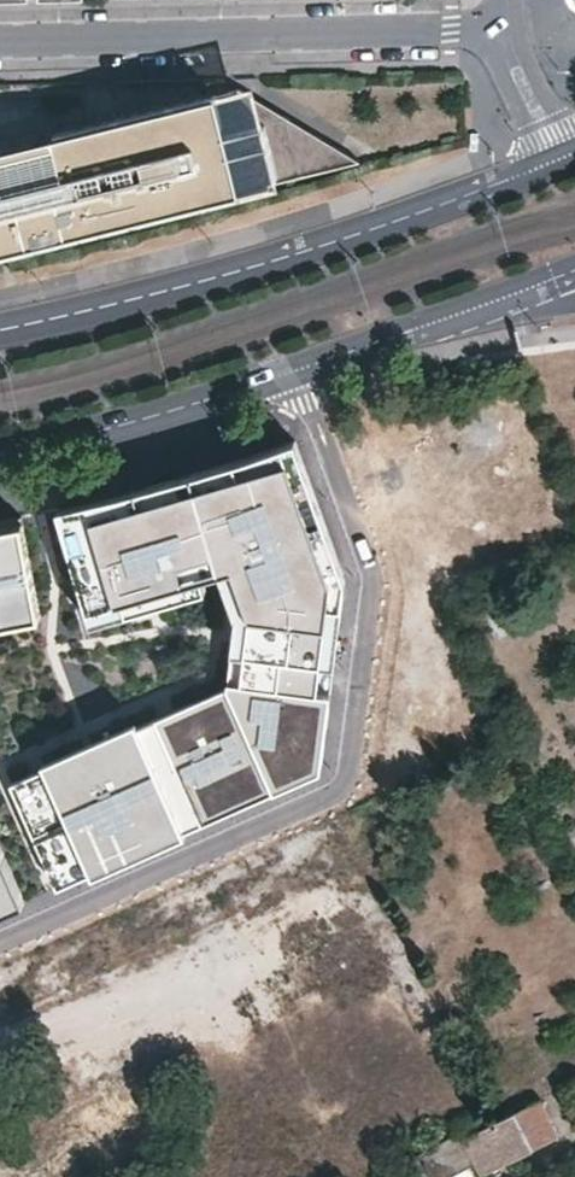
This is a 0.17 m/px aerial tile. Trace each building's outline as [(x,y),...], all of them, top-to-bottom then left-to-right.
[(28,245),(26,237),(33,236),(34,242),(59,235),(57,230),(64,228),(66,235),(357,161),(237,86),(51,134),(54,141),(0,155),(0,252),(28,245)] [(51,134),(0,148),(0,155),(54,141),(51,134)] [(26,237),(28,245),(66,235),(64,228),(57,230),(59,235),(34,242),(33,236),(26,237)] [(112,496),(59,508),(92,622),(173,599),(169,586),(203,577),(221,571),(234,568),(250,609),(238,614),(234,643),(247,644),(242,687),(228,685),(234,698),(203,711),(197,699),(158,717),(163,729),(113,751),(107,739),(83,750),(88,762),(17,794),(53,875),(310,761),(319,693),(332,694),(340,626),(327,624),(333,582),(346,583),(346,581),(335,550),(323,554),(290,464),(302,460),(296,441),(168,481),(112,496)] [(335,550),(302,460),(290,464),(323,554),(335,550)] [(41,615),(22,516),(0,520),(0,622),(41,615)] [(234,568),(221,571),(238,614),(250,609),(234,568)] [(206,589),(203,577),(169,586),(173,599),(206,589)] [(340,626),(346,583),(333,582),(327,624),(340,626)] [(247,644),(234,643),(228,685),(242,687),(247,644)] [(228,685),(197,699),(203,711),(234,698),(228,685)] [(322,770),(332,694),(319,693),(310,761),(53,875),(58,887),(322,770)] [(158,717),(107,739),(113,751),(163,729),(158,717)] [(83,750),(12,781),(17,794),(88,762),(83,750)] [(0,844),(0,899),(21,890),(0,844)] [(21,890),(0,899),(0,912),(12,907),(26,901),(21,890)] [(454,1124),(460,1134),(421,1153),(433,1176),(450,1176),(475,1164),(480,1175),(560,1136),(541,1099),(486,1127),(478,1111),(454,1124)]
